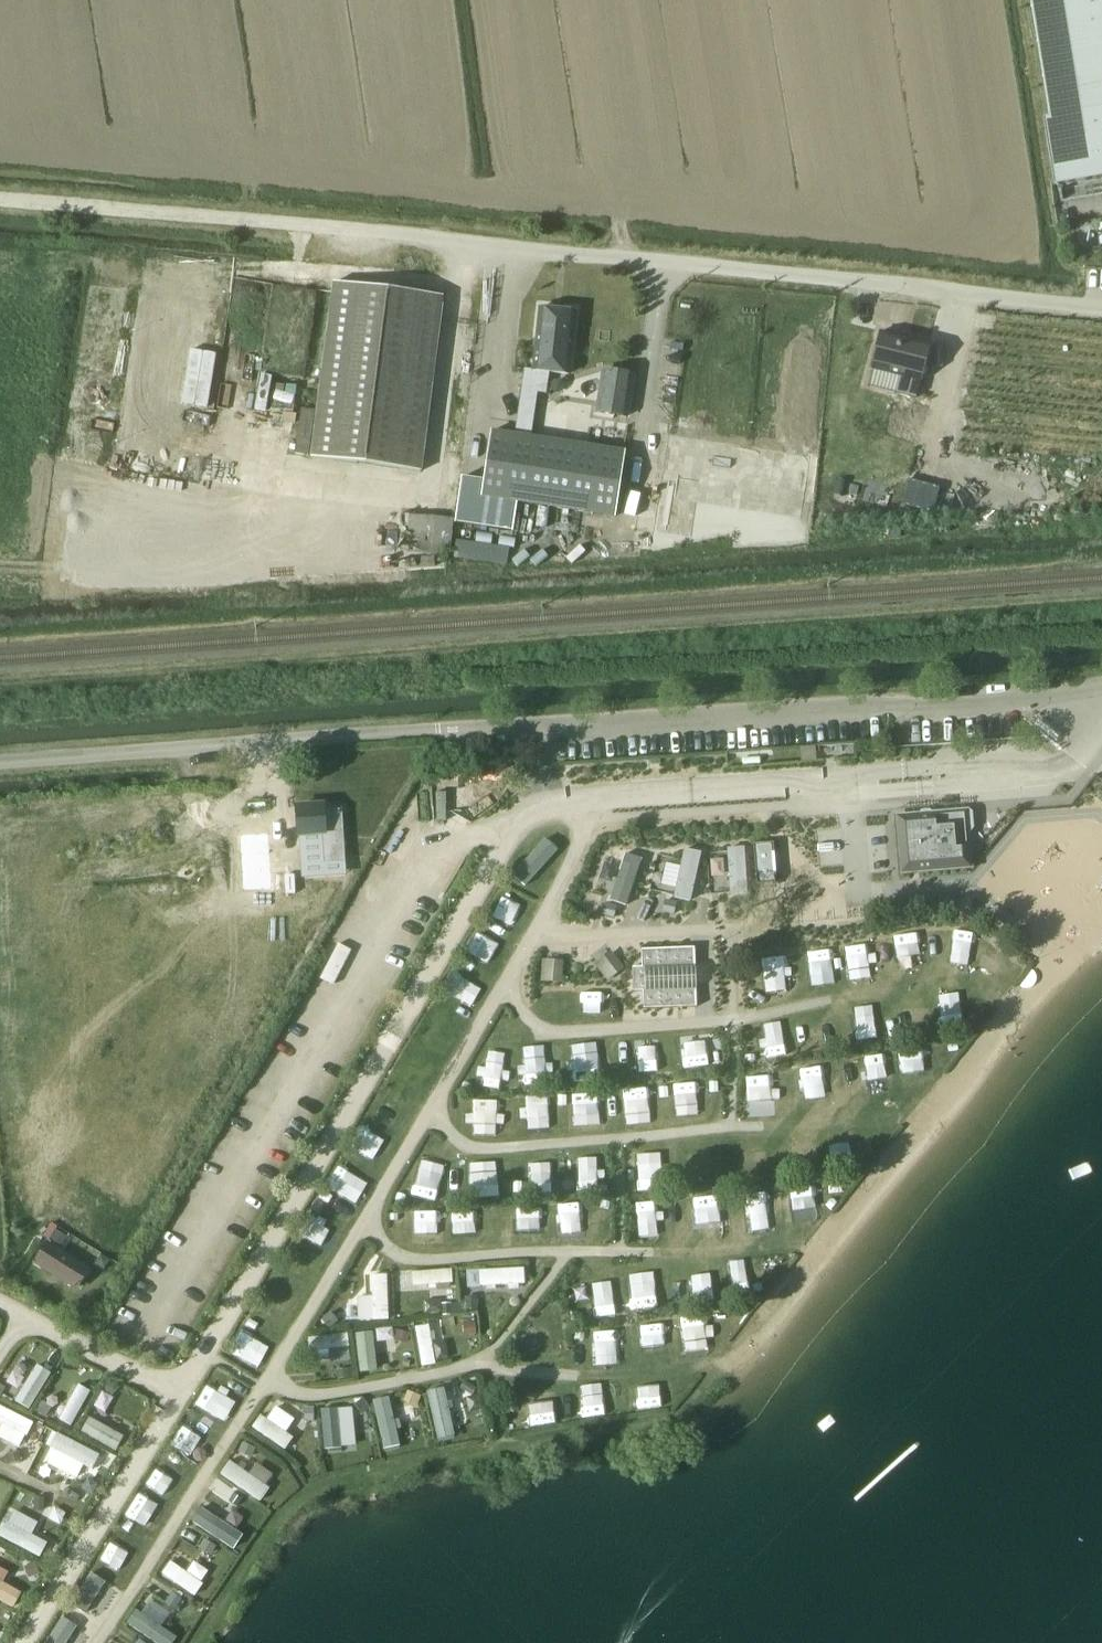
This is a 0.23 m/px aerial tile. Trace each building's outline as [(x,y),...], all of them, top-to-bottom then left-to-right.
[(1057,182),(1101,175),(1101,133),(1100,124),(1101,123),(1101,0),(1030,0),(1050,120),(1048,120),(1057,182)] [(314,462),(424,474),(443,298),(333,286),(314,462)] [(576,311),(540,307),(533,370),(569,374),(576,311)] [(935,345),(886,333),(876,370),(906,378),(903,393),(922,398),(935,345)] [(517,498),(590,507),(615,511),(624,445),(490,427),(480,500),(457,497),(454,520),(453,522),(511,530),(515,498),(517,498)] [(397,539),(396,550),(449,557),(449,556),(453,520),(401,513),(399,525),(397,539)] [(454,558),(508,562),(509,544),(455,541),(454,558)] [(296,807),(295,807),(297,835),(321,833),(323,858),(324,864),(344,863),(341,809),(324,810),(323,806),(296,807)] [(968,865),(964,812),(900,818),(904,871),(968,865)] [(229,943),(273,844),(229,824),(185,924),(229,943)] [(539,833),(508,876),(523,887),(554,844),(539,833)] [(772,841),(756,842),(757,879),(773,879),(772,841)] [(715,860),(716,887),(746,886),(745,845),(725,845),(725,859),(715,860)] [(675,898),(693,900),(699,849),(681,847),(675,898)] [(624,850),(608,898),(626,904),(642,856),(624,850)] [(290,962),(331,878),(294,860),(253,945),(290,962)] [(844,947),(852,981),(873,976),(865,942),(844,947)] [(833,973),(831,948),(808,951),(810,975),(833,973)] [(643,968),(631,969),(632,991),(645,991),(646,1008),(702,1005),(698,949),(643,952),(643,968)] [(604,952),(593,963),(608,979),(619,969),(604,952)] [(781,954),(760,954),(760,977),(781,977),(781,954)] [(541,980),(562,980),(562,959),(541,958),(541,980)] [(443,984),(437,1003),(457,1009),(463,990),(443,984)] [(578,991),(578,1015),(599,1015),(598,991),(578,991)] [(961,1000),(938,1002),(940,1024),(963,1022),(961,1000)] [(890,1033),(910,1028),(905,1008),(885,1013),(890,1033)] [(805,1026),(806,1047),(832,1046),(831,1024),(805,1026)] [(908,1053),(909,1074),(932,1073),(932,1052),(908,1053)] [(677,1115),(699,1114),(698,1081),(676,1082),(677,1115)] [(649,1113),(648,1089),(622,1090),(623,1114),(649,1113)] [(548,1132),(546,1095),(519,1096),(521,1133),(548,1132)] [(473,1132),(502,1133),(503,1098),(474,1097),(473,1132)] [(359,1132),(379,1141),(388,1120),(368,1111),(359,1132)] [(860,1130),(838,1131),(839,1152),(861,1151),(860,1130)] [(640,1188),(662,1189),(663,1156),(641,1156),(640,1188)] [(468,1160),(469,1197),(497,1196),(496,1159),(468,1160)] [(602,1162),(573,1162),(573,1191),(603,1190),(602,1162)] [(439,1200),(438,1164),(413,1164),(414,1201),(439,1200)] [(798,1204),(810,1208),(816,1193),(804,1188),(798,1204)] [(759,1192),(739,1195),(742,1217),(761,1215),(759,1192)] [(64,1217),(60,1227),(83,1238),(87,1229),(64,1217)] [(45,1246),(36,1261),(78,1287),(88,1272),(45,1246)] [(524,1266),(478,1267),(478,1286),(524,1285),(524,1266)] [(411,1269),(411,1289),(453,1289),(453,1269),(411,1269)] [(354,1319),(388,1319),(387,1272),(370,1272),(371,1294),(354,1295),(354,1319)] [(594,1315),(614,1315),(614,1280),(593,1280),(594,1315)] [(428,1322),(412,1325),(420,1366),(436,1363),(428,1322)] [(240,1328),(232,1346),(254,1356),(262,1338),(240,1328)] [(312,1365),(351,1356),(344,1330),(306,1339),(312,1365)] [(360,1368),(375,1367),(375,1355),(388,1355),(387,1331),(359,1332),(360,1368)] [(8,1390),(32,1402),(47,1371),(23,1359),(8,1390)] [(209,1421),(228,1376),(214,1370),(195,1415),(209,1421)] [(71,1425),(88,1388),(76,1382),(59,1420),(71,1425)] [(49,1408),(60,1392),(50,1385),(38,1401),(49,1408)] [(425,1390),(437,1439),(455,1435),(444,1386),(425,1390)] [(372,1399),(383,1449),(401,1446),(390,1395),(372,1399)] [(268,1402),(251,1427),(285,1450),(302,1425),(268,1402)] [(1,1423),(0,1426),(0,1438),(21,1447),(33,1418),(0,1405),(0,1423),(1,1423)] [(321,1407),(322,1447),(355,1446),(353,1406),(321,1407)] [(88,1417),(81,1430),(118,1450),(125,1438),(88,1417)] [(165,1451),(188,1464),(204,1436),(182,1423),(165,1451)] [(56,1432),(41,1463),(84,1484),(99,1453),(56,1432)] [(259,1501),(276,1476),(255,1462),(248,1471),(229,1458),(218,1473),(259,1501)] [(168,1495),(175,1485),(155,1471),(148,1481),(168,1495)] [(136,1527),(160,1499),(146,1487),(123,1516),(136,1527)] [(15,1509),(0,1536),(39,1557),(47,1542),(31,1533),(37,1521),(15,1509)] [(217,1522),(212,1533),(227,1541),(233,1531),(217,1522)] [(209,1571),(192,1559),(184,1569),(169,1558),(159,1572),(191,1595),(209,1571)] [(12,1608),(21,1593),(0,1580),(0,1601),(12,1608)]
